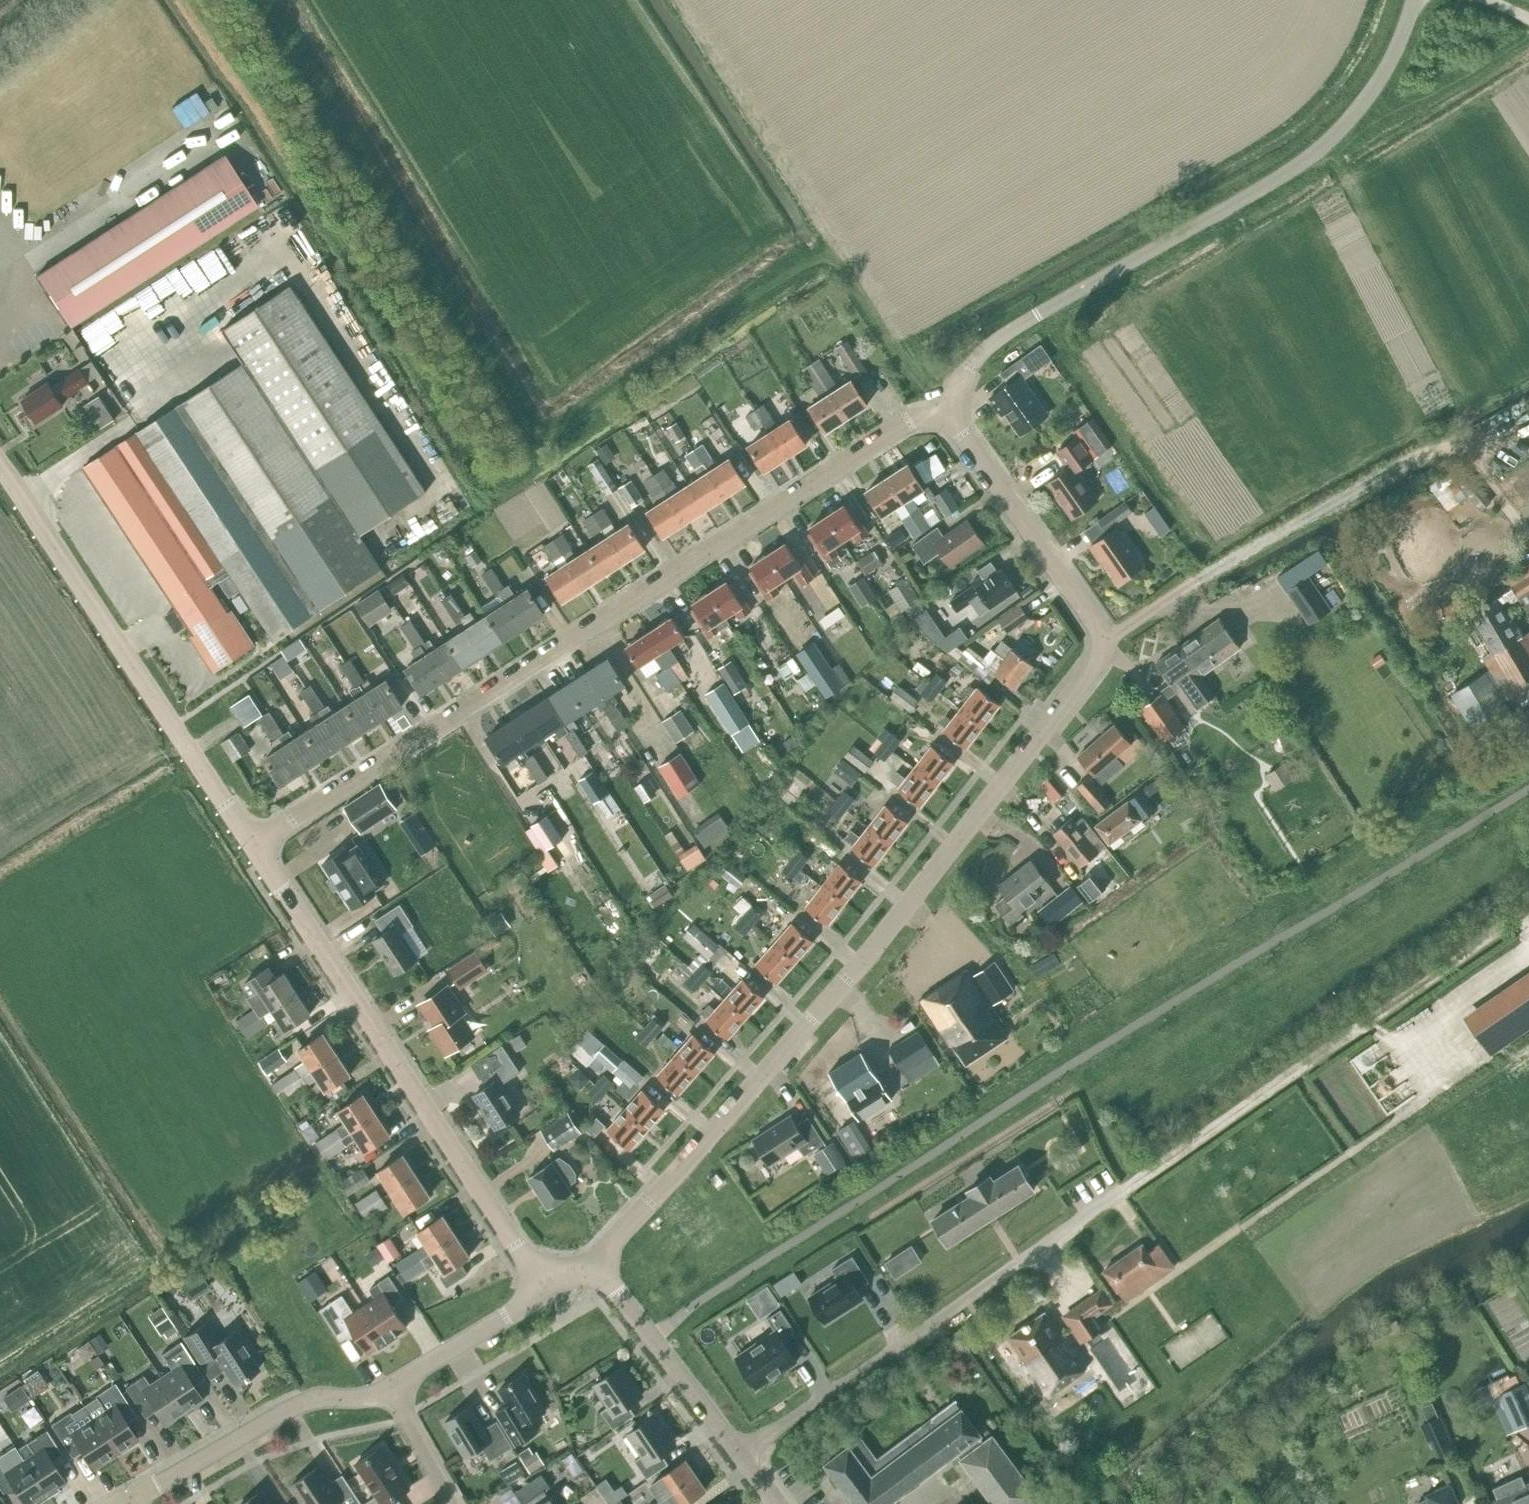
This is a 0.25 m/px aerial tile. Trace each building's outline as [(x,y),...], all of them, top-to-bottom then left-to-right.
[(187,122),(213,105),(199,84),(173,100),(187,122)] [(123,219),(37,275),(70,325),(156,270),(257,205),(224,153),(123,219)] [(22,231),(24,230),(28,241),(43,236),(34,211),(17,217),(22,231)] [(244,360),(83,467),(88,475),(177,608),(166,615),(177,631),(188,624),(195,634),(191,636),(215,671),(255,645),(231,610),(228,612),(211,586),(232,572),(276,639),(316,612),(383,569),(360,535),(428,491),(291,283),(223,327),(244,360)] [(836,347),(856,377),(867,371),(847,340),(836,347)] [(1023,379),(1052,358),(1042,344),(1002,372),(1010,384),(991,397),(1002,414),(1006,411),(1021,433),(1036,422),(1034,420),(1046,411),(1023,379)] [(847,417),(867,404),(851,379),(839,387),(820,358),(812,363),(847,417)] [(826,430),(847,417),(812,363),(803,368),(816,388),(822,398),(810,406),(826,430)] [(60,400),(89,381),(79,368),(50,386),(48,382),(21,399),(36,421),(62,404),(60,400)] [(116,418),(101,394),(85,404),(100,428),(116,418)] [(790,419),(778,426),(773,418),(764,404),(755,410),(764,423),(770,432),(786,456),(806,443),(790,419)] [(755,410),(746,415),(756,429),(764,423),(755,410)] [(1082,434),(1078,437),(1090,453),(1093,458),(1112,445),(1093,419),(1078,429),(1082,434)] [(668,427),(676,442),(686,436),(677,422),(668,427)] [(765,470),(786,456),(770,432),(749,445),(765,470)] [(1073,517),(1098,500),(1077,470),(1093,458),(1090,453),(1078,437),(1058,451),(1070,468),(1048,483),(1073,517)] [(597,450),(606,464),(616,457),(607,443),(597,450)] [(703,443),(694,449),(725,496),(745,483),(729,458),(718,465),(712,457),(703,443)] [(705,509),(725,496),(694,449),(686,454),(700,477),(689,484),(705,509)] [(588,464),(608,494),(619,487),(599,457),(588,464)] [(908,463),(888,476),(904,502),(910,511),(922,532),(931,526),(912,496),(923,490),(924,489),(908,463)] [(646,480),(655,475),(650,467),(641,473),(646,480)] [(664,469),(655,475),(685,522),(705,509),(689,484),(678,491),(664,469)] [(1457,483),(1480,511),(1492,501),(1469,474),(1457,483)] [(548,475),(527,486),(550,529),(570,519),(548,475)] [(665,535),(685,522),(655,475),(646,480),(660,503),(649,510),(665,535)] [(888,476),(867,489),(883,515),(904,502),(888,476)] [(620,487),(632,508),(645,500),(632,479),(620,487)] [(924,489),(923,490),(929,500),(935,496),(928,486),(924,489)] [(947,515),(959,507),(947,488),(935,496),(947,515)] [(1106,529),(1132,511),(1125,501),(1099,520),(1106,529)] [(843,539),(853,533),(858,540),(869,533),(851,505),(847,508),(845,504),(828,515),(843,539)] [(1144,513),(1153,525),(1163,516),(1154,505),(1144,513)] [(603,528),(608,537),(624,561),(644,548),(628,523),(617,530),(603,508),(594,514),(603,528)] [(915,537),(922,532),(910,511),(902,517),(915,537)] [(594,534),(595,533),(603,528),(594,514),(585,520),(594,534)] [(834,545),(843,539),(828,515),(810,526),(813,530),(809,532),(827,560),(838,552),(834,545)] [(941,551),(951,565),(983,542),(968,520),(944,536),(938,526),(912,544),(924,562),(941,551)] [(1102,557),(1119,582),(1144,564),(1117,527),(1090,546),(1100,559),(1102,557)] [(588,549),(577,556),(572,550),(574,549),(564,533),(554,539),(554,540),(563,554),(568,562),(584,587),(604,574),(588,549)] [(604,574),(624,561),(608,537),(588,549),(604,574)] [(554,539),(543,546),(553,561),(563,554),(554,540),(554,539)] [(794,571),(799,578),(802,584),(814,577),(792,543),(789,546),(786,542),(769,553),(784,577),(794,571)] [(875,549),(855,562),(864,576),(884,564),(875,549)] [(466,557),(473,567),(482,560),(475,550),(466,557)] [(775,584),(784,577),(769,554),(752,565),(754,568),(750,571),(768,598),(780,591),(775,584)] [(990,608),(1017,589),(1002,568),(998,571),(991,560),(978,570),(982,575),(972,582),(974,584),(950,601),(957,611),(971,601),(980,614),(990,607),(990,608)] [(564,600),(584,587),(568,562),(548,575),(564,600)] [(490,584),(498,579),(491,568),(489,569),(483,573),(490,584)] [(388,583),(395,594),(410,584),(403,573),(388,583)] [(230,595),(241,588),(232,575),(221,582),(230,595)] [(1464,617),(1473,632),(1481,628),(1495,653),(1488,657),(1493,667),(1511,696),(1528,685),(1528,633),(1525,635),(1524,635),(1519,626),(1515,629),(1503,610),(1506,609),(1520,600),(1517,596),(1528,589),(1528,575),(1511,586),(1512,588),(1472,612),(1464,617)] [(1331,608),(1309,576),(1288,591),(1310,623),(1331,608)] [(850,586),(863,606),(877,597),(864,577),(850,586)] [(524,626),(544,613),(528,588),(516,596),(510,587),(506,590),(498,579),(490,584),(498,596),(498,595),(501,593),(507,602),(523,626),(524,626)] [(920,599),(907,579),(889,589),(902,610),(920,599)] [(735,609),(740,617),(752,609),(734,582),(730,584),(728,580),(710,592),(726,616),(735,609)] [(394,610),(379,588),(355,604),(370,626),(394,610)] [(730,623),(726,616),(710,592),(693,603),(695,606),(692,609),(709,636),(721,629),(730,623)] [(450,610),(458,605),(451,594),(450,594),(442,599),(450,610)] [(929,630),(944,618),(931,601),(916,613),(929,630)] [(488,614),(504,639),(523,626),(507,602),(488,614)] [(1008,632),(1030,617),(1020,604),(998,619),(1008,632)] [(482,653),(483,652),(504,639),(488,614),(475,622),(469,613),(465,616),(458,605),(450,610),(457,622),(458,622),(461,619),(466,628),(482,653)] [(840,607),(830,613),(835,622),(845,615),(840,607)] [(649,631),(671,664),(677,674),(684,668),(678,660),(669,645),(684,635),(672,616),(649,631)] [(1181,645),(1201,675),(1240,647),(1220,618),(1200,632),(1181,645)] [(410,636),(418,631),(410,620),(406,622),(402,625),(410,636)] [(957,646),(968,638),(960,626),(946,636),(937,643),(948,652),(957,646)] [(482,653),(466,628),(447,640),(463,665),(482,653)] [(410,636),(417,647),(412,650),(418,659),(406,667),(423,692),(443,678),(427,654),(421,645),(425,642),(424,641),(418,631),(410,636)] [(677,674),(671,664),(649,631),(626,646),(638,665),(654,654),(664,669),(656,674),(668,690),(682,681),(677,674)] [(463,665),(447,640),(436,647),(430,638),(424,641),(425,642),(421,645),(427,654),(443,678),(463,665)] [(292,645),(299,656),(308,650),(301,639),(292,645)] [(1002,640),(995,650),(992,648),(984,658),(982,661),(995,671),(994,671),(997,673),(1014,686),(1032,663),(1002,640)] [(797,653),(827,697),(852,680),(840,663),(833,668),(814,641),(797,653)] [(1192,712),(1216,695),(1201,675),(1181,645),(1157,662),(1172,683),(1160,691),(1162,694),(1141,708),(1164,741),(1185,727),(1166,700),(1177,691),(1192,712)] [(997,673),(994,671),(995,671),(982,661),(984,658),(969,646),(959,660),(990,683),(997,673)] [(1386,661),(1381,653),(1371,660),(1376,668),(1386,661)] [(284,655),(271,663),(279,675),(283,673),(284,675),(294,669),(284,655)] [(588,671),(604,696),(609,705),(605,708),(606,708),(612,719),(621,714),(614,704),(618,701),(612,692),(624,683),(608,658),(588,671)] [(342,664),(349,676),(357,670),(350,659),(342,664)] [(732,659),(719,668),(726,679),(735,694),(749,686),(732,659)] [(1455,691),(1451,694),(1478,739),(1511,718),(1501,702),(1511,696),(1493,667),(1462,686),(1455,691)] [(382,718),(402,704),(386,680),(374,688),(368,679),(364,681),(357,670),(349,676),(354,684),(356,687),(361,684),(382,718)] [(609,705),(604,696),(588,671),(568,684),(584,710),(596,702),(602,711),(606,708),(605,708),(609,705)] [(939,690),(948,680),(937,672),(929,682),(939,690)] [(1462,686),(1458,678),(1450,683),(1455,691),(1462,686)] [(712,688),(707,691),(725,720),(734,733),(744,750),(763,739),(752,722),(735,694),(726,679),(712,688)] [(931,701),(939,690),(929,682),(921,693),(931,701)] [(362,730),(382,718),(361,684),(356,687),(354,684),(348,688),(356,699),(346,706),(362,730)] [(569,731),(573,728),(574,728),(574,729),(578,726),(573,718),(584,710),(568,684),(548,697),(562,720),(569,731)] [(302,690),(309,702),(317,696),(310,685),(302,690)] [(919,700),(899,685),(892,695),(911,710),(919,700)] [(1000,704),(978,686),(976,689),(970,685),(964,692),(970,697),(961,708),(983,725),(1000,704)] [(249,693),(231,705),(244,726),(263,714),(249,693)] [(695,703),(689,694),(680,700),(686,709),(695,703)] [(320,710),(342,744),(362,730),(346,706),(334,713),(329,704),(324,707),(317,696),(309,702),(316,713),(320,710)] [(581,739),(576,732),(573,728),(569,731),(562,720),(547,697),(528,710),(545,737),(555,731),(559,738),(565,734),(573,745),(573,744),(581,739)] [(663,720),(677,742),(696,730),(682,708),(663,720)] [(966,746),(983,725),(961,708),(944,729),(966,746)] [(322,757),(342,744),(320,710),(316,713),(310,716),(316,725),(306,732),(322,757)] [(508,723),(524,748),(525,750),(545,737),(528,710),(508,723)] [(269,728),(277,722),(269,711),(265,714),(263,715),(261,716),(269,728)] [(612,719),(620,730),(624,728),(628,725),(621,714),(612,719)] [(284,734),(277,722),(269,728),(276,738),(272,741),(277,750),(265,758),(282,783),(302,770),(280,736),(284,734),(284,733),(284,734)] [(503,761),(515,754),(522,765),(525,763),(531,772),(541,765),(534,754),(530,757),(525,750),(524,748),(508,723),(488,736),(503,761)] [(1115,725),(1079,756),(1091,769),(1095,773),(1103,783),(1125,764),(1116,754),(1130,742),(1115,725)] [(306,732),(296,738),(290,729),(284,733),(284,734),(280,736),(302,770),(322,757),(306,732)] [(221,743),(233,760),(251,748),(240,731),(221,743)] [(893,749),(901,739),(891,731),(883,741),(893,749)] [(799,732),(783,742),(788,749),(804,740),(799,732)] [(588,751),(581,739),(573,744),(580,756),(584,754),(588,751)] [(885,760),(893,749),(883,741),(875,752),(885,760)] [(874,760),(854,745),(846,755),(865,770),(874,760)] [(937,784),(954,762),(932,745),(916,766),(937,784)] [(681,752),(660,765),(679,796),(701,782),(681,752)] [(833,771),(851,786),(861,773),(843,759),(833,771)] [(1265,775),(1276,791),(1297,777),(1286,761),(1265,775)] [(531,772),(538,783),(548,776),(541,765),(531,772)] [(775,794),(792,807),(799,799),(794,795),(798,791),(795,788),(797,786),(790,780),(794,775),(801,781),(805,776),(802,773),(803,772),(795,766),(779,784),(781,786),(775,794)] [(920,805),(937,784),(916,766),(907,778),(897,770),(891,779),(900,786),(898,788),(920,805)] [(595,803),(609,794),(594,770),(579,779),(595,803)] [(1152,782),(1158,789),(1168,781),(1162,774),(1152,782)] [(1112,802),(1095,782),(1090,776),(1089,776),(1077,786),(1100,812),(1107,807),(1112,802)] [(396,808),(380,783),(345,806),(361,832),(396,808)] [(844,790),(837,800),(847,808),(855,798),(844,790)] [(1110,844),(1156,808),(1142,790),(1095,825),(1110,844)] [(839,818),(847,808),(837,800),(829,810),(839,818)] [(886,804),(870,825),(891,842),(908,821),(886,804)] [(706,847),(731,829),(719,812),(694,830),(706,847)] [(531,825),(547,849),(564,838),(548,814),(531,825)] [(1076,822),(1072,816),(1054,832),(1058,837),(1080,866),(1106,846),(1082,816),(1076,822)] [(874,864),(891,842),(870,825),(861,836),(852,829),(845,838),(854,845),(852,847),(874,864)] [(707,859),(697,843),(678,855),(689,871),(707,859)] [(383,883),(358,845),(348,851),(346,848),(324,862),(353,908),(376,892),(374,890),(383,883)] [(801,867),(809,857),(799,849),(791,859),(801,867)] [(558,865),(550,853),(540,859),(548,872),(558,865)] [(793,878),(801,867),(791,859),(782,870),(793,878)] [(1012,924),(1024,914),(1021,910),(1052,886),(1031,860),(999,885),(1007,894),(996,903),(1012,924)] [(728,863),(720,873),(739,888),(747,878),(728,863)] [(840,863),(823,884),(845,902),(862,880),(840,863)] [(1104,889),(1093,874),(1077,886),(1089,901),(1104,889)] [(828,923),(845,902),(823,884),(806,906),(828,923)] [(1071,886),(1039,911),(1051,926),(1083,902),(1071,886)] [(654,907),(665,900),(658,889),(647,896),(654,907)] [(734,906),(743,914),(752,905),(744,897),(734,906)] [(414,925),(400,903),(376,919),(384,932),(374,939),(396,973),(418,958),(401,933),(414,925)] [(752,926),(762,914),(752,906),(742,918),(752,926)] [(488,922),(496,934),(504,928),(497,916),(488,922)] [(745,934),(752,926),(742,918),(736,926),(745,934)] [(688,966),(694,972),(704,980),(728,953),(720,946),(721,945),(694,922),(682,936),(701,952),(688,966)] [(814,940),(793,922),(774,944),(796,961),(814,940)] [(496,938),(480,948),(484,953),(500,943),(496,938)] [(778,982),(796,961),(774,944),(757,963),(778,982)] [(476,950),(448,969),(460,988),(489,970),(476,950)] [(1011,991),(992,964),(973,976),(968,968),(920,1000),(950,1046),(953,1044),(966,1064),(1008,1036),(998,1022),(1002,1020),(991,1004),(1011,991)] [(704,980),(694,972),(688,966),(687,965),(680,973),(687,980),(686,982),(695,990),(704,980)] [(243,1028),(263,1015),(298,992),(284,972),(277,977),(269,966),(244,982),(252,994),(247,997),(255,1009),(238,1021),(243,1028)] [(1463,1017),(1490,1055),(1528,1029),(1528,972),(1463,1017)] [(708,982),(724,995),(731,986),(720,977),(718,979),(714,976),(708,982)] [(746,1017),(764,996),(744,978),(724,1000),(725,1000),(746,1017)] [(463,1010),(448,986),(422,1004),(436,1026),(432,1029),(448,1052),(474,1034),(459,1013),(463,1010)] [(263,1015),(243,1028),(248,1037),(268,1024),(278,1017),(286,1029),(311,1012),(298,992),(273,1009),(263,1015)] [(728,1037),(746,1017),(725,1000),(716,1009),(710,1003),(702,1012),(708,1018),(707,1019),(728,1037)] [(655,1036),(664,1026),(654,1018),(645,1027),(655,1036)] [(646,1046),(655,1036),(645,1027),(637,1020),(632,1026),(630,1025),(627,1028),(637,1036),(636,1037),(641,1041),(646,1046)] [(578,1040),(595,1055),(605,1045),(588,1029),(578,1040)] [(919,1029),(888,1049),(904,1073),(934,1054),(919,1029)] [(296,1067),(297,1068),(277,1081),(282,1089),(302,1076),(338,1053),(324,1033),(299,1049),(306,1060),(296,1067)] [(511,1040),(517,1051),(528,1045),(521,1034),(511,1040)] [(697,1072),(715,1052),(694,1034),(675,1055),(697,1072)] [(472,1064),(480,1078),(482,1077),(488,1086),(475,1094),(497,1127),(519,1113),(501,1084),(521,1071),(503,1044),(472,1064)] [(624,1060),(606,1044),(605,1045),(595,1055),(588,1063),(598,1072),(605,1064),(613,1072),(624,1060)] [(287,1060),(279,1048),(260,1061),(267,1073),(287,1060)] [(892,1098),(891,1098),(879,1078),(862,1051),(829,1072),(847,1099),(860,1118),(892,1098)] [(302,1076),(282,1089),(288,1097),(308,1084),(318,1077),(326,1090),(351,1073),(338,1053),(302,1076)] [(679,1093),(697,1072),(675,1055),(658,1075),(679,1093)] [(605,1074),(594,1086),(604,1093),(614,1082),(605,1074)] [(597,1100),(604,1093),(594,1086),(588,1093),(597,1100)] [(666,1108),(644,1089),(625,1110),(648,1128),(666,1108)] [(322,1150),(377,1114),(364,1093),(339,1110),(347,1122),(317,1142),(322,1150)] [(555,1149),(581,1131),(586,1128),(572,1109),(568,1112),(568,1111),(542,1128),(555,1149)] [(630,1148),(648,1128),(625,1110),(608,1129),(630,1148)] [(377,1114),(322,1150),(328,1158),(358,1138),(366,1150),(391,1134),(377,1114)] [(805,1154),(825,1142),(809,1116),(797,1124),(791,1114),(754,1138),(770,1163),(799,1145),(805,1154)] [(856,1114),(841,1124),(861,1152),(876,1142),(856,1114)] [(833,1141),(818,1151),(831,1172),(846,1162),(833,1141)] [(379,1170),(392,1190),(417,1174),(404,1154),(379,1170)] [(572,1191),(568,1186),(577,1180),(577,1172),(570,1163),(560,1156),(529,1177),(548,1206),(572,1191)] [(1019,1165),(994,1180),(990,1176),(969,1189),(972,1194),(933,1219),(948,1243),(1034,1188),(1019,1165)] [(348,1195),(371,1180),(363,1167),(340,1183),(348,1195)] [(430,1194),(417,1174),(392,1190),(406,1211),(430,1194)] [(357,1202),(362,1210),(382,1197),(377,1189),(357,1202)] [(362,1210),(368,1218),(388,1205),(382,1197),(362,1210)] [(397,1263),(402,1271),(422,1258),(432,1251),(457,1235),(444,1214),(419,1231),(427,1243),(417,1250),(397,1263)] [(402,1271),(397,1274),(402,1282),(408,1279),(428,1266),(438,1259),(446,1272),(440,1275),(447,1286),(468,1272),(461,1261),(470,1255),(457,1235),(432,1251),(422,1258),(402,1271)] [(390,1236),(377,1245),(388,1262),(401,1254),(390,1236)] [(1143,1243),(1104,1270),(1126,1300),(1140,1291),(1132,1279),(1156,1262),(1143,1243)] [(896,1276),(921,1260),(912,1245),(886,1261),(896,1276)] [(368,1251),(376,1263),(384,1258),(377,1246),(368,1251)] [(826,1321),(863,1298),(857,1288),(869,1280),(853,1255),(833,1268),(838,1278),(810,1296),(826,1321)] [(210,1287),(198,1267),(177,1280),(189,1300),(210,1287)] [(298,1282),(311,1301),(328,1290),(316,1271),(298,1282)] [(376,1297),(365,1304),(389,1341),(398,1335),(397,1332),(407,1326),(393,1305),(405,1297),(390,1275),(370,1288),(376,1297)] [(1067,1311),(1062,1315),(1070,1328),(1081,1343),(1087,1338),(1099,1329),(1105,1326),(1097,1315),(1113,1304),(1101,1288),(1086,1298),(1067,1311)] [(354,1312),(342,1295),(321,1309),(340,1338),(354,1329),(368,1352),(378,1345),(380,1347),(389,1341),(365,1304),(354,1312)] [(164,1308),(152,1315),(167,1338),(169,1336),(178,1330),(166,1312),(164,1308)] [(775,1330),(736,1356),(757,1388),(797,1361),(783,1338),(784,1338),(796,1331),(781,1309),(767,1318),(775,1330)] [(1088,1366),(1065,1332),(1061,1334),(1046,1311),(1008,1336),(1022,1355),(1016,1359),(1022,1367),(1024,1366),(1045,1396),(1050,1392),(1063,1383),(1088,1366)] [(219,1340),(207,1322),(184,1337),(200,1362),(210,1355),(216,1365),(218,1363),(234,1384),(259,1368),(249,1354),(251,1352),(236,1329),(219,1340)] [(99,1333),(89,1340),(93,1346),(96,1350),(98,1354),(108,1347),(99,1333)] [(96,1350),(93,1346),(89,1340),(88,1339),(78,1346),(86,1357),(96,1350)] [(183,1410),(192,1404),(193,1406),(203,1400),(188,1377),(199,1370),(180,1341),(161,1354),(172,1370),(161,1377),(176,1400),(183,1410)] [(103,1363),(97,1354),(88,1360),(95,1369),(103,1363)] [(636,1414),(629,1404),(642,1394),(622,1366),(596,1384),(610,1404),(602,1410),(614,1428),(636,1414)] [(531,1419),(546,1409),(524,1373),(499,1388),(509,1404),(497,1412),(516,1443),(538,1430),(531,1419)] [(1489,1383),(1496,1397),(1500,1395),(1514,1427),(1528,1420),(1528,1392),(1525,1382),(1522,1384),(1517,1373),(1510,1376),(1509,1374),(1489,1383)] [(165,1425),(175,1418),(174,1416),(183,1410),(176,1400),(161,1377),(150,1384),(144,1374),(125,1387),(140,1410),(150,1402),(165,1425)] [(41,1392),(32,1378),(22,1385),(31,1398),(41,1392)] [(97,1397),(84,1405),(93,1419),(109,1444),(115,1453),(137,1438),(126,1422),(136,1415),(115,1383),(96,1395),(97,1397)] [(7,1394),(17,1408),(30,1399),(21,1384),(7,1394)] [(970,1419),(956,1400),(934,1417),(959,1450),(958,1451),(962,1457),(961,1458),(996,1503),(1024,1503),(1037,1494),(993,1434),(984,1423),(977,1428),(970,1419)] [(1441,1415),(1438,1416),(1432,1402),(1419,1408),(1425,1422),(1420,1424),(1429,1443),(1431,1442),(1437,1457),(1456,1448),(1441,1415)] [(70,1412),(51,1424),(70,1454),(80,1448),(82,1450),(93,1467),(115,1453),(109,1444),(93,1419),(84,1405),(71,1413),(70,1412)] [(497,1420),(484,1428),(470,1406),(445,1421),(466,1455),(482,1445),(491,1459),(513,1446),(497,1420)] [(656,1415),(629,1433),(643,1454),(635,1459),(648,1477),(669,1463),(662,1453),(675,1444),(656,1415)] [(957,1452),(958,1451),(959,1450),(934,1417),(932,1418),(932,1419),(881,1458),(862,1435),(826,1463),(857,1503),(887,1503),(957,1452)] [(60,1488),(58,1485),(65,1480),(51,1460),(62,1452),(46,1429),(26,1442),(33,1452),(24,1458),(48,1496),(60,1488)] [(365,1502),(366,1503),(402,1503),(397,1496),(410,1487),(383,1445),(356,1463),(377,1495),(365,1502)] [(531,1472),(544,1464),(536,1452),(523,1460),(531,1472)] [(35,1503),(36,1503),(48,1496),(24,1458),(13,1465),(7,1455),(0,1459),(0,1488),(2,1491),(13,1484),(26,1503),(29,1503),(33,1501),(35,1503)] [(662,1498),(695,1474),(685,1460),(652,1484),(662,1498)] [(362,1502),(343,1474),(331,1482),(320,1465),(292,1483),(306,1503),(360,1503),(362,1502)] [(1046,1465),(1038,1470),(1044,1480),(1052,1475),(1046,1465)] [(522,1503),(555,1503),(545,1490),(551,1486),(542,1473),(515,1491),(523,1503),(522,1503)] [(662,1498),(653,1503),(684,1503),(705,1489),(695,1474),(662,1498)] [(1494,1489),(1498,1498),(1496,1499),(1498,1503),(1528,1503),(1528,1484),(1525,1485),(1521,1476),(1494,1489)] [(1136,1480),(1128,1486),(1136,1497),(1144,1490),(1136,1480)] [(1451,1484),(1425,1494),(1429,1503),(1428,1503),(1460,1503),(1451,1484)] [(261,1490),(241,1503),(270,1503),(261,1490)]
